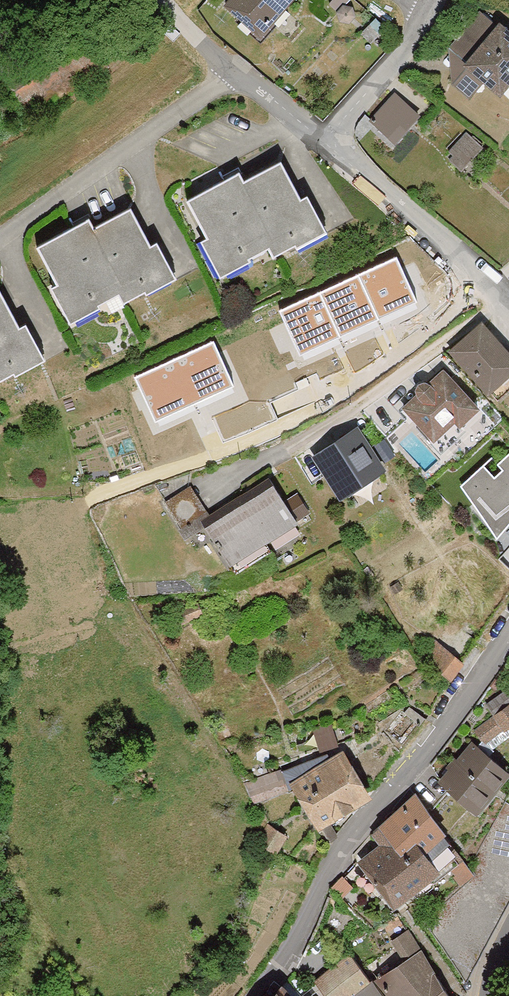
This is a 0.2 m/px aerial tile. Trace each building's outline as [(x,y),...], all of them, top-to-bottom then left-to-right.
[(287,0),(234,0),(263,27),(287,0)] [(508,81),(508,18),(503,13),(497,20),(484,8),(452,42),(502,88),(508,81)] [(109,22),(16,84),(34,109),(126,47),(109,22)] [(370,119),(394,143),(425,112),(401,88),(370,119)] [(451,148),(463,162),(486,142),(474,128),(451,148)] [(241,165),(184,196),(224,268),(271,242),(277,252),(326,224),(308,190),(305,192),(283,152),(245,173),(241,165)] [(90,218),(34,249),(73,321),(121,295),(126,304),(176,277),(157,243),(154,244),(132,205),(94,226),(90,218)] [(396,258),(280,311),(300,355),(416,302),(396,258)] [(42,357),(24,324),(21,325),(0,286),(0,381),(42,357)] [(508,366),(508,343),(485,317),(453,346),(489,384),(508,366)] [(213,343),(135,378),(155,422),(233,387),(213,343)] [(407,399),(440,434),(458,416),(462,421),(484,400),(447,361),(407,399)] [(321,449),(348,493),(386,470),(359,426),(321,449)] [(461,486),(497,539),(508,525),(508,454),(497,465),(502,470),(495,478),(484,466),(461,486)] [(190,527),(217,569),(304,513),(291,494),(280,501),(265,478),(190,527)] [(170,496),(184,519),(210,503),(196,481),(170,496)] [(452,667),(463,656),(453,646),(442,656),(452,667)] [(498,739),(508,730),(508,698),(500,704),(508,714),(489,728),(498,739)] [(408,734),(428,716),(418,706),(399,725),(408,734)] [(445,774),(481,802),(508,765),(508,764),(473,736),(445,774)] [(328,832),(371,793),(344,749),(252,798),(262,808),(295,789),(328,832)] [(386,833),(362,853),(400,897),(438,864),(427,851),(451,831),(418,792),(379,825),(386,833)] [(375,980),(384,995),(456,995),(407,923),(390,937),(402,961),(375,980)] [(309,993),(311,995),(384,995),(375,980),(352,959),(309,993)] [(269,995),(311,995),(309,993),(286,974),(269,995)]
